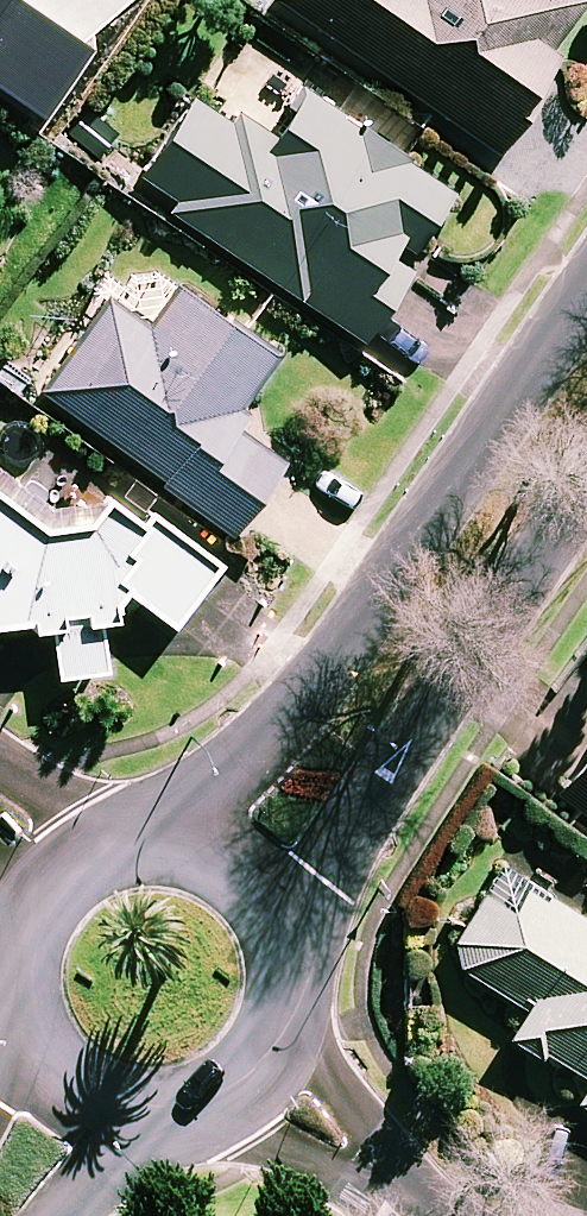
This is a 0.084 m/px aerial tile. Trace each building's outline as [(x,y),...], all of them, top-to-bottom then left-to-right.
[(43,111),(91,41),(31,0),(0,0),(0,82),(43,111)] [(495,144),(530,94),(518,86),(578,0),(289,0),(495,144)] [(401,253),(451,179),(337,102),(347,87),(313,64),(268,130),(197,82),(140,168),(179,194),(171,205),(361,333),(410,260),(401,253)] [(280,452),(234,417),(245,404),(237,398),(275,347),(180,275),(147,319),(108,290),(40,380),(228,521),(280,452)] [(86,514),(42,516),(0,484),(0,616),(26,609),(50,627),(57,665),(104,659),(100,617),(127,581),(171,615),(217,553),(146,500),(140,507),(107,485),(86,514)] [(556,786),(586,810),(586,747),(556,786)] [(502,863),(447,951),(524,1000),(511,1021),(586,1070),(586,917),(502,863)] [(576,1094),(586,1101),(586,1076),(576,1094)]
